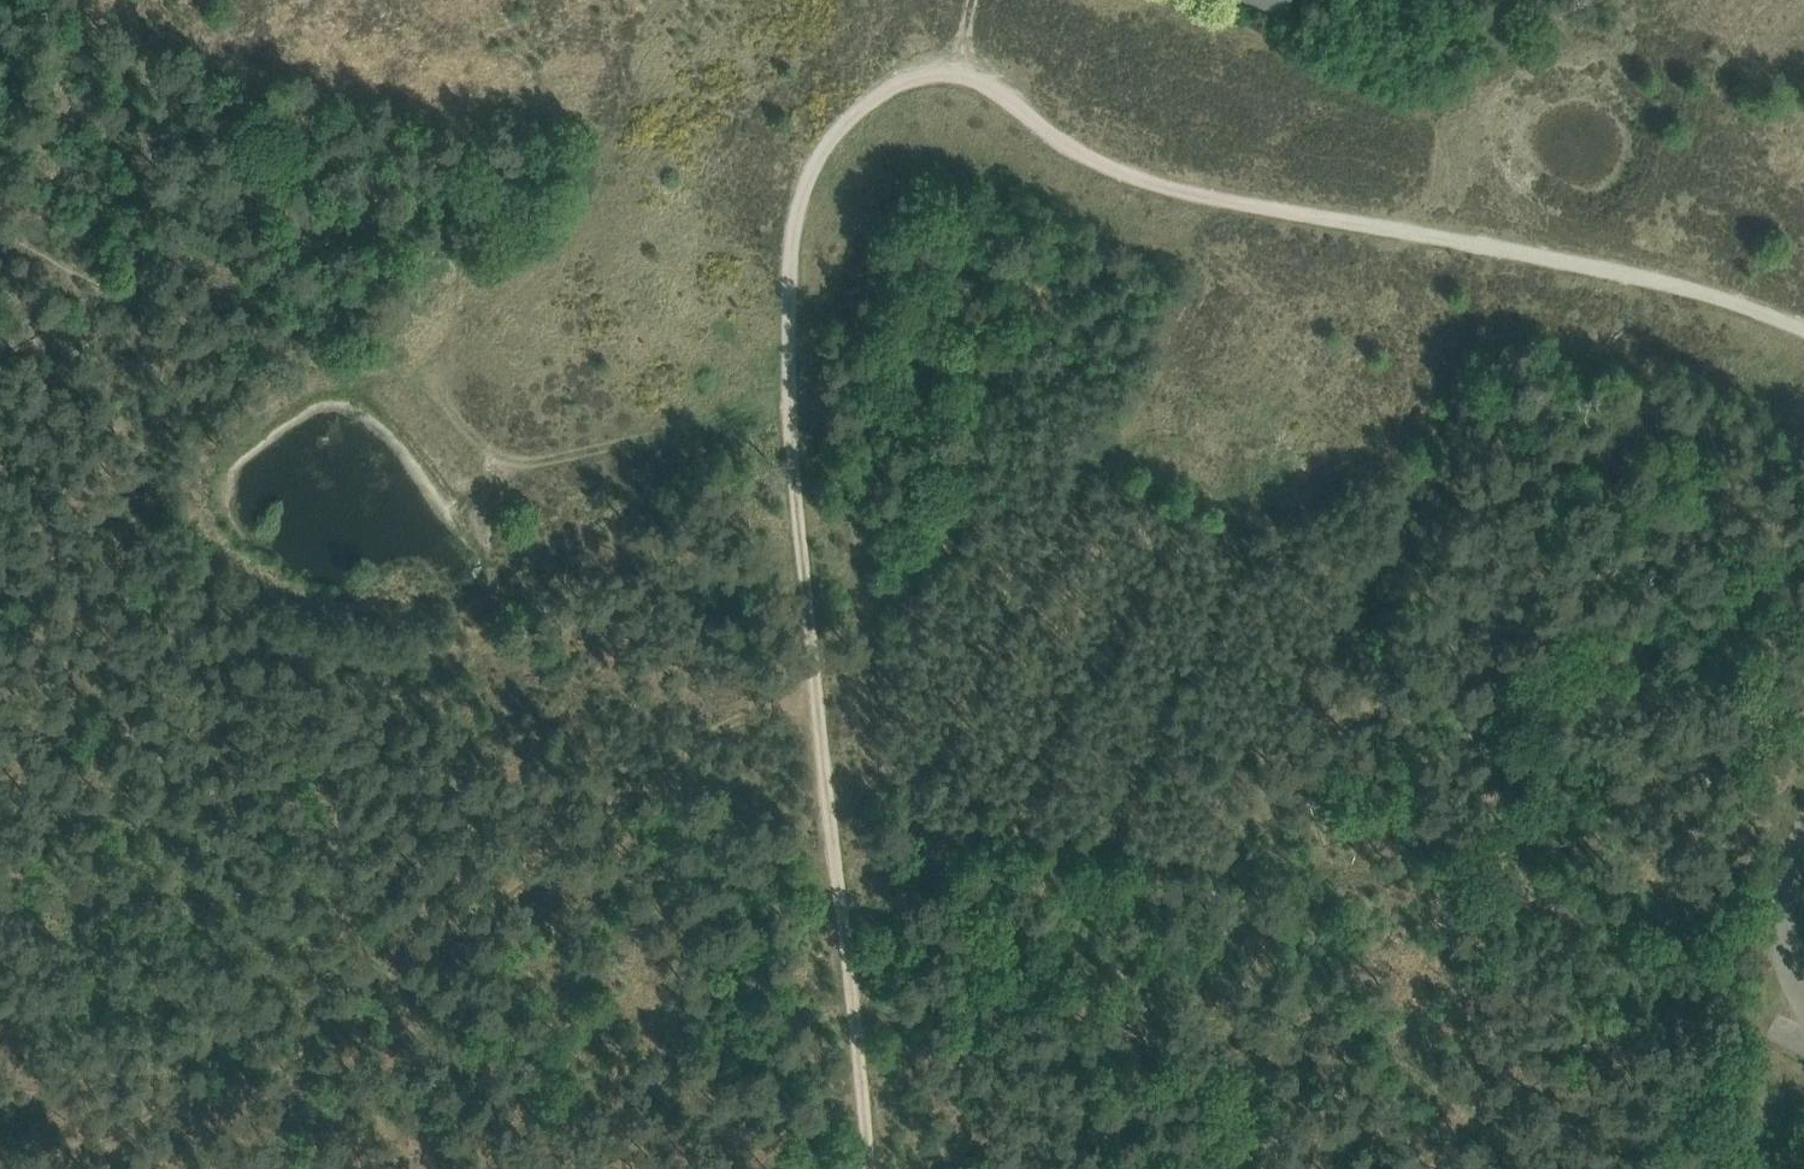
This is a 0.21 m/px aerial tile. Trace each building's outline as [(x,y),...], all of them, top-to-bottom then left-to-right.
[(1285,15),(1291,0),(1250,0),(1285,15)]
